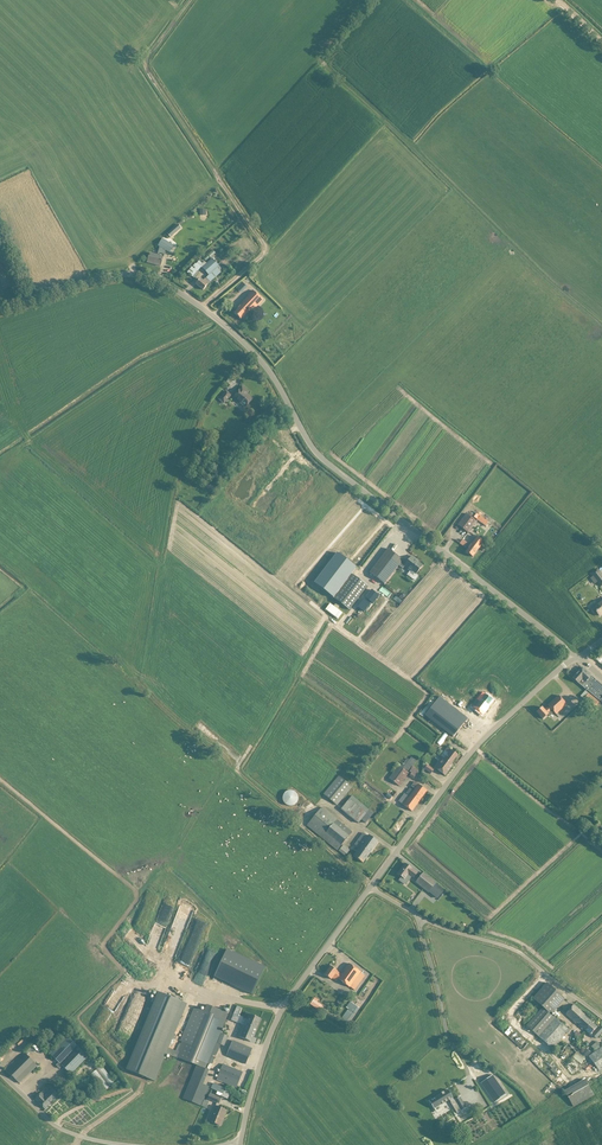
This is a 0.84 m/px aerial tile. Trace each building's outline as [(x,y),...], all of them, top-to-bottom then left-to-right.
[(174,228),(168,234),(171,237),(178,231),(174,228)] [(150,253),(150,256),(148,261),(154,263),(153,264),(161,266),(165,250),(169,252),(174,245),(162,239),(158,246),(160,247),(158,255),(150,253)] [(183,262),(184,255),(178,253),(176,261),(183,262)] [(7,267),(3,256),(0,257),(0,276),(9,273),(7,267)] [(207,264),(202,268),(209,275),(206,278),(210,282),(225,269),(223,267),(221,268),(213,259),(207,264)] [(192,266),(187,272),(194,278),(197,274),(198,271),(197,271),(197,270),(194,269),(192,266)] [(200,280),(196,284),(203,290),(207,286),(210,282),(206,278),(203,281),(201,279),(200,280)] [(255,308),(263,301),(253,291),(248,296),(249,296),(244,302),(239,306),(240,307),(234,313),(241,319),(252,309),(253,307),(254,307),(255,308)] [(245,408),(249,403),(253,399),(247,394),(249,392),(242,386),(238,391),(239,391),(234,398),(245,408)] [(227,391),(219,400),(224,403),(231,395),(227,391)] [(273,441),(234,492),(254,506),(292,456),(273,441)] [(468,533),(472,528),(477,521),(466,513),(461,520),(458,525),(468,533)] [(480,516),(477,520),(486,526),(488,522),(480,516)] [(473,557),(476,552),(484,542),(477,536),(466,552),(473,557)] [(388,549),(369,572),(385,584),(399,565),(403,568),(405,566),(408,568),(408,569),(410,571),(407,575),(415,581),(419,576),(416,574),(423,566),(418,562),(416,560),(416,559),(412,556),(406,564),(402,561),(403,560),(388,549)] [(338,553),(314,583),(334,598),(353,574),(351,574),(356,567),(338,553)] [(591,574),(594,577),(596,580),(601,587),(601,586),(601,576),(597,569),(591,574)] [(353,574),(334,598),(350,610),(368,586),(353,574)] [(372,590),(366,598),(374,604),(380,596),(377,594),(372,590)] [(364,600),(358,608),(364,612),(370,604),(364,600)] [(591,610),(594,614),(597,612),(600,615),(601,614),(601,601),(599,604),(594,608),(591,610)] [(338,619),(342,613),(330,603),(326,609),(338,619)] [(591,676),(592,675),(582,667),(572,678),(577,682),(587,691),(588,691),(600,701),(601,702),(601,685),(591,676)] [(592,710),(599,702),(589,694),(585,690),(580,696),(584,699),(581,701),(592,710)] [(473,707),(482,715),(487,708),(493,701),(486,694),(477,705),(476,704),(473,707)] [(537,712),(541,717),(543,719),(548,714),(549,715),(550,716),(554,712),(556,714),(567,705),(563,700),(559,696),(548,705),(549,706),(546,709),(545,710),(542,707),(537,712)] [(435,702),(425,715),(435,722),(443,729),(449,733),(453,737),(463,724),(468,718),(440,697),(435,702)] [(434,723),(432,726),(439,732),(442,729),(434,723)] [(373,740),(370,745),(376,748),(378,743),(373,740)] [(447,747),(440,756),(451,764),(458,755),(447,747)] [(393,772),(389,778),(399,786),(409,773),(407,772),(411,766),(407,763),(409,760),(405,757),(399,766),(398,765),(393,772)] [(445,775),(453,765),(443,758),(435,768),(445,775)] [(434,770),(428,765),(424,768),(431,774),(434,770)] [(409,776),(413,778),(418,770),(413,767),(409,771),(412,773),(409,776)] [(352,787),(339,775),(323,794),(337,805),(352,787)] [(427,790),(422,787),(415,781),(411,786),(415,789),(413,791),(410,788),(405,794),(404,793),(398,801),(407,808),(412,811),(427,790)] [(288,805),(289,806),(290,806),(291,806),(292,806),(294,805),(295,805),(296,804),(296,803),(297,802),(298,801),(298,800),(298,799),(298,798),(298,797),(298,796),(297,794),(296,793),(295,792),(294,791),(293,791),(292,790),(291,790),(290,790),(289,790),(287,791),(286,792),(284,793),(284,794),(283,795),(283,797),(283,799),(283,800),(283,801),(284,802),(285,803),(285,804),(286,805),(287,805),(288,805)] [(365,824),(373,813),(352,795),(341,809),(358,824),(361,820),(365,824)] [(337,850),(342,845),(353,832),(338,820),(322,807),(307,825),(337,850)] [(363,833),(355,845),(359,848),(353,856),(363,863),(378,841),(369,835),(368,836),(363,833)] [(350,850),(344,845),(339,851),(345,856),(350,850)] [(414,878),(417,873),(412,869),(405,864),(398,874),(402,877),(399,880),(404,884),(407,884),(412,876),(414,878)] [(424,873),(416,882),(429,892),(429,891),(435,885),(436,883),(424,873)] [(419,899),(423,902),(429,893),(425,890),(419,899)] [(202,928),(202,930),(207,930),(207,922),(197,921),(197,928),(202,928)] [(155,930),(152,939),(162,942),(166,934),(155,930)] [(196,953),(199,945),(191,942),(193,937),(191,937),(187,950),(196,953)] [(227,949),(214,976),(247,992),(252,994),(265,967),(227,949)] [(338,978),(350,987),(361,972),(349,963),(341,974),(337,971),(338,971),(331,966),(325,974),(331,979),(334,975),(338,978)] [(570,1031),(551,1015),(561,1003),(565,999),(547,982),(543,987),(533,998),(542,1007),(526,1025),(552,1048),(564,1035),(565,1036),(570,1031)] [(177,1057),(179,1052),(169,1048),(187,1004),(158,992),(126,1069),(155,1081),(167,1054),(177,1058),(177,1057)] [(314,999),(310,1004),(321,1011),(324,1007),(314,999)] [(520,1017),(527,1023),(540,1008),(533,1002),(520,1017)] [(212,1052),(225,1020),(228,1013),(207,1005),(204,1011),(194,1007),(180,1041),(183,1042),(179,1052),(177,1057),(206,1069),(212,1053),(212,1052)] [(586,1030),(592,1022),(584,1015),(584,1014),(574,1005),(570,1009),(566,1014),(577,1023),(577,1022),(586,1030)] [(249,1020),(246,1026),(241,1024),(240,1026),(236,1035),(251,1042),(261,1019),(246,1012),(244,1018),(249,1020)] [(594,1036),(596,1038),(601,1032),(601,1028),(600,1026),(599,1028),(597,1027),(592,1022),(586,1030),(590,1033),(588,1034),(592,1037),(594,1036)] [(217,1043),(224,1046),(228,1036),(221,1033),(217,1043)] [(56,1065),(60,1069),(62,1066),(71,1074),(89,1056),(68,1036),(50,1054),(59,1063),(56,1065)] [(252,1049),(247,1046),(233,1040),(226,1056),(241,1062),(246,1064),(252,1049)] [(597,1051),(589,1056),(599,1071),(601,1069),(601,1046),(597,1041),(592,1046),(597,1051)] [(569,1043),(555,1055),(572,1075),(578,1070),(577,1070),(579,1069),(578,1068),(581,1065),(582,1066),(586,1063),(569,1043)] [(591,1052),(586,1048),(582,1052),(587,1057),(591,1052)] [(7,1071),(20,1083),(38,1066),(24,1052),(11,1066),(7,1071)] [(243,1072),(237,1070),(223,1064),(217,1079),(236,1088),(243,1072)] [(105,1093),(118,1086),(106,1067),(94,1075),(105,1093)] [(206,1074),(195,1069),(183,1098),(201,1106),(205,1097),(209,1087),(202,1083),(206,1074)] [(492,1075),(481,1083),(494,1103),(506,1094),(497,1081),(494,1077),(492,1075)] [(573,1107),(594,1095),(585,1079),(564,1091),(573,1107)] [(214,1083),(212,1087),(224,1092),(225,1090),(225,1088),(214,1083)] [(45,1109),(49,1105),(52,1103),(51,1101),(58,1094),(53,1089),(46,1095),(43,1091),(35,1099),(45,1109)] [(448,1090),(429,1100),(434,1108),(450,1099),(451,1102),(457,1112),(461,1110),(462,1110),(466,1107),(460,1097),(454,1100),(448,1090)] [(221,1098),(210,1094),(208,1099),(219,1103),(221,1098)] [(227,1110),(216,1106),(209,1121),(220,1125),(224,1115),(225,1116),(227,1110)]
